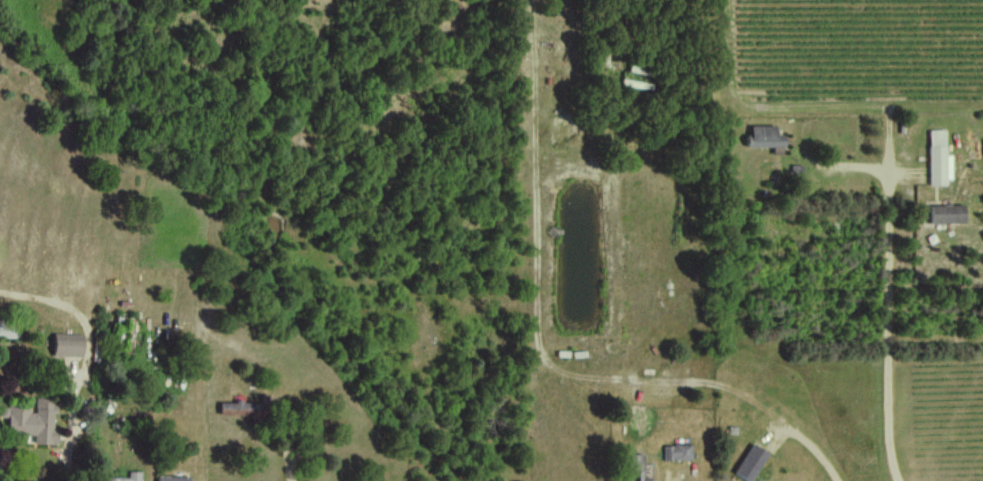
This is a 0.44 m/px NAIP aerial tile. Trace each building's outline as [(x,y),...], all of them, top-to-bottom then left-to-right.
[(775,125),(750,125),(750,134),(745,134),(745,147),(772,146),(772,153),(783,153),(782,134),(776,134),(775,125)] [(944,129),(927,130),(929,183),(951,183),(951,154),(945,154),(944,129)] [(929,205),(929,223),(964,223),(964,204),(929,205)] [(0,325),(0,337),(15,338),(15,326),(0,325)] [(51,355),(80,356),(81,334),(51,333),(51,355)] [(32,433),(32,443),(53,444),(54,412),(55,412),(56,399),(34,398),(33,408),(0,407),(0,417),(6,417),(5,432),(32,433)] [(219,401),(218,414),(250,414),(250,402),(219,401)] [(691,459),(691,443),(663,444),(663,460),(691,459)] [(749,480),(752,480),(767,452),(750,443),(734,473),(749,480)] [(643,453),(628,454),(629,476),(635,475),(635,480),(650,480),(650,477),(643,477),(643,453)] [(127,471),(127,477),(104,476),(104,480),(140,480),(140,471),(127,471)]
